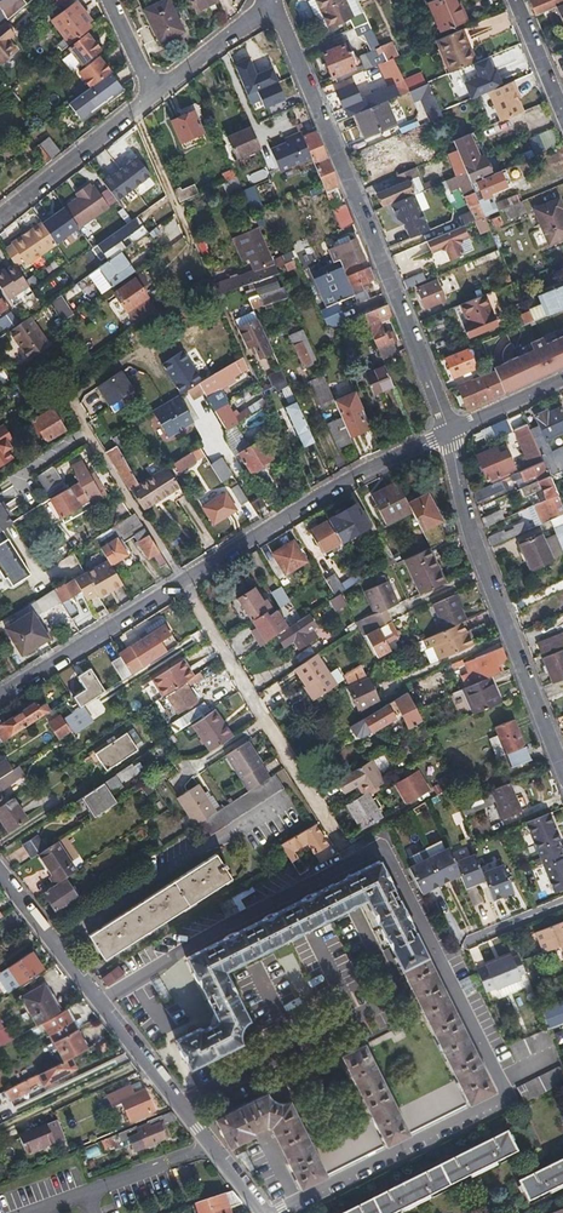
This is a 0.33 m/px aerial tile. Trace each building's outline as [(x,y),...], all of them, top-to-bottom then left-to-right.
[(6,19),(15,12),(23,5),(20,0),(19,0),(18,1),(17,0),(0,0),(0,8),(6,19)] [(184,30),(171,0),(165,0),(146,8),(160,42),(184,30)] [(214,0),(190,0),(194,9),(214,0)] [(357,0),(313,0),(307,3),(321,34),(349,21),(351,28),(355,27),(367,21),(357,0)] [(454,0),(437,0),(429,3),(440,30),(466,19),(459,1),(456,3),(454,0)] [(527,0),(534,15),(540,13),(554,7),(551,0),(527,0)] [(61,50),(92,24),(75,2),(51,20),(64,38),(56,44),(61,50)] [(377,44),(367,21),(355,27),(359,36),(364,35),(371,52),(359,57),(362,61),(351,66),(348,58),(351,57),(348,52),(346,53),(342,45),(320,54),(330,77),(333,76),(336,82),(377,64),(385,61),(377,44)] [(0,24),(0,64),(16,51),(7,40),(13,34),(3,22),(0,24)] [(465,27),(435,40),(449,73),(471,64),(461,40),(463,39),(468,36),(465,27)] [(94,52),(97,50),(98,50),(86,34),(67,48),(70,52),(63,57),(72,69),(79,63),(82,61),(94,52)] [(461,40),(471,64),(474,62),(463,39),(461,40)] [(392,58),(396,56),(390,43),(382,46),(381,43),(377,44),(385,61),(392,58)] [(82,61),(85,66),(97,56),(94,52),(82,61)] [(109,72),(110,71),(97,56),(85,66),(78,71),(90,86),(109,72)] [(392,58),(385,61),(377,64),(388,89),(359,102),(353,85),(334,92),(342,109),(346,107),(349,115),(354,114),(384,100),(407,91),(392,58)] [(248,63),(234,69),(246,97),(260,91),(248,63)] [(120,87),(109,72),(90,86),(67,104),(79,119),(120,87)] [(421,72),(404,78),(408,89),(425,83),(421,72)] [(513,81),(487,92),(499,120),(522,111),(517,98),(513,91),(516,89),(513,81)] [(417,93),(429,121),(439,117),(427,88),(417,93)] [(10,106),(19,99),(14,93),(10,89),(2,95),(10,106)] [(384,100),(354,114),(363,137),(394,123),(384,100)] [(391,109),(395,121),(404,119),(400,106),(391,109)] [(179,143),(200,133),(191,112),(170,122),(179,143)] [(149,113),(141,118),(148,134),(156,130),(149,113)] [(255,118),(258,124),(268,120),(265,114),(255,118)] [(325,158),(314,132),(308,134),(302,122),(296,126),(299,134),(310,159),(311,164),(325,158)] [(235,158),(257,148),(248,128),(227,138),(235,158)] [(535,154),(555,147),(549,130),(529,137),(535,154)] [(471,132),(451,140),(455,150),(464,171),(469,183),(489,174),(471,132)] [(202,139),(200,133),(179,143),(182,148),(202,139)] [(310,159),(299,134),(289,138),(291,141),(269,151),(279,173),(310,159)] [(38,143),(51,159),(60,152),(48,137),(38,143)] [(360,154),(364,165),(397,151),(393,140),(360,154)] [(29,149),(42,166),(51,159),(38,143),(29,149)] [(397,151),(364,165),(368,176),(380,171),(406,161),(402,150),(397,151)] [(444,154),(453,176),(464,171),(455,150),(444,154)] [(135,156),(101,182),(106,188),(115,199),(115,200),(149,175),(135,156)] [(336,184),(325,158),(311,164),(320,185),(325,197),(332,194),(329,187),(336,184)] [(235,178),(230,168),(220,172),(224,182),(235,178)] [(412,168),(396,175),(400,184),(415,178),(412,168)] [(252,183),(268,176),(265,169),(248,175),(252,183)] [(380,171),(368,176),(367,177),(370,186),(384,180),(380,171)] [(453,176),(445,179),(448,187),(458,183),(469,209),(453,217),(457,228),(460,226),(483,217),(469,183),(464,171),(453,176)] [(469,183),(483,217),(495,212),(487,192),(509,182),(504,172),(491,177),(489,174),(469,183)] [(235,178),(224,182),(221,183),(227,197),(241,191),(235,178)] [(400,184),(376,194),(380,204),(419,187),(415,178),(400,184)] [(172,189),(177,201),(196,194),(192,184),(179,190),(177,186),(172,189)] [(76,227),(91,216),(105,206),(97,194),(91,187),(88,189),(86,185),(76,190),(80,195),(76,198),(62,207),(75,225),(76,227)] [(97,194),(105,206),(115,199),(106,188),(97,194)] [(241,193),(247,205),(251,203),(254,202),(248,189),(241,193)] [(500,202),(503,208),(521,201),(524,199),(521,192),(500,202)] [(411,194),(388,203),(395,217),(402,223),(409,238),(427,230),(411,194)] [(456,210),(465,208),(461,196),(453,198),(456,210)] [(558,198),(533,209),(548,245),(562,238),(562,213),(562,210),(562,209),(558,198)] [(521,201),(503,208),(508,219),(526,211),(521,201)] [(247,205),(251,215),(256,213),(251,203),(247,205)] [(39,221),(52,241),(75,225),(62,207),(48,217),(46,214),(38,220),(39,221)] [(338,229),(352,223),(349,217),(343,220),(340,214),(333,216),(338,229)] [(94,221),(91,216),(76,227),(79,231),(94,221)] [(490,219),(493,228),(502,225),(499,216),(490,219)] [(52,241),(39,221),(10,243),(11,244),(4,249),(14,265),(15,266),(22,260),(25,264),(54,243),(52,241)] [(247,258),(252,270),(272,263),(256,226),(231,236),(241,260),(247,258)] [(460,226),(457,228),(428,240),(433,251),(438,249),(444,251),(448,259),(461,253),(457,244),(458,239),(465,236),(460,226)] [(344,277),(361,269),(356,261),(361,259),(353,239),(334,246),(337,252),(334,253),(337,260),(344,277)] [(428,240),(424,242),(429,252),(433,251),(428,240)] [(62,249),(66,256),(73,251),(68,245),(62,249)] [(128,274),(132,270),(120,252),(88,275),(100,293),(108,287),(128,274)] [(294,258),(281,263),(284,268),(297,264),(294,258)] [(352,294),(349,288),(344,277),(337,260),(320,267),(312,270),(314,276),(312,277),(324,305),(352,294)] [(229,278),(213,283),(217,293),(240,284),(255,279),(266,275),(276,271),(274,266),(272,263),(252,270),(237,275),(236,273),(228,275),(229,278)] [(0,271),(0,289),(7,300),(28,285),(15,266),(14,265),(3,273),(1,271),(0,271)] [(372,278),(367,266),(361,269),(344,277),(349,288),(372,278)] [(131,279),(128,274),(108,287),(112,291),(131,279)] [(131,279),(139,290),(147,284),(139,274),(131,279)] [(257,285),(243,291),(250,306),(282,294),(279,286),(272,288),(266,275),(255,279),(257,285)] [(417,275),(402,281),(405,289),(420,282),(417,275)] [(131,324),(152,310),(139,290),(131,279),(112,291),(109,293),(131,324)] [(255,279),(240,284),(243,291),(257,285),(255,279)] [(435,280),(416,288),(423,307),(442,299),(435,280)] [(545,315),(562,307),(562,284),(537,295),(540,304),(545,315)] [(496,324),(483,294),(480,295),(466,301),(460,304),(467,322),(463,324),(469,336),(496,324)] [(71,312),(58,296),(51,301),(62,317),(71,312)] [(393,315),(388,303),(362,314),(363,316),(376,347),(390,341),(386,332),(383,334),(378,322),(381,321),(379,316),(388,312),(390,317),(393,315)] [(545,315),(540,304),(529,308),(534,319),(545,315)] [(534,319),(529,308),(519,312),(523,324),(534,319)] [(21,318),(15,309),(0,319),(0,326),(1,325),(6,331),(16,324),(15,323),(21,318)] [(233,319),(237,327),(256,319),(252,311),(233,319)] [(381,321),(390,317),(388,312),(379,316),(381,321)] [(49,341),(30,316),(23,321),(12,329),(29,354),(49,341)] [(273,354),(256,319),(237,327),(250,354),(253,353),(257,351),(261,358),(262,359),(273,354)] [(314,359),(299,325),(286,331),(301,365),(314,359)] [(391,341),(394,340),(390,330),(386,332),(390,341),(391,341)] [(503,392),(534,378),(562,364),(562,333),(543,342),(540,336),(528,341),(531,348),(491,366),(493,369),(503,392)] [(390,341),(376,347),(380,357),(394,351),(391,341),(390,341)] [(468,346),(444,356),(453,376),(476,367),(468,346)] [(245,367),(241,357),(232,361),(238,371),(245,367)] [(201,392),(213,410),(226,403),(223,399),(218,402),(212,393),(233,380),(231,376),(238,371),(232,361),(195,383),(201,392)] [(491,366),(490,363),(478,369),(480,374),(493,369),(491,366)] [(371,394),(391,384),(383,364),(362,373),(371,394)] [(117,366),(94,381),(106,400),(129,385),(117,366)] [(265,375),(271,386),(285,380),(279,368),(265,375)] [(456,385),(465,410),(503,392),(493,369),(480,374),(456,385)] [(320,408),(333,402),(332,400),(321,375),(308,381),(320,408)] [(201,392),(195,383),(182,390),(188,399),(201,392)] [(356,411),(361,409),(353,391),(332,400),(333,402),(340,417),(349,437),(364,430),(356,411)] [(175,394),(150,408),(166,435),(190,420),(175,394)] [(225,428),(264,405),(261,399),(238,413),(234,416),(231,412),(226,403),(213,410),(225,428)] [(303,447),(314,442),(295,401),(282,407),(295,435),(298,435),(303,447)] [(559,407),(547,412),(546,409),(533,414),(538,423),(545,437),(562,430),(562,416),(559,407)] [(39,444),(63,429),(50,409),(26,424),(39,444)] [(96,414),(85,420),(91,429),(105,435),(108,433),(96,414)] [(338,449),(351,443),(349,437),(340,417),(327,423),(338,449)] [(538,423),(528,429),(542,460),(546,469),(548,468),(551,474),(562,469),(562,443),(549,449),(545,437),(538,423)] [(4,426),(0,429),(0,468),(14,459),(6,445),(13,440),(4,426)] [(528,465),(542,460),(528,429),(515,435),(528,465)] [(104,450),(128,488),(136,482),(114,445),(120,440),(116,434),(107,439),(111,446),(104,450)] [(250,471),(272,457),(260,440),(239,453),(250,471)] [(198,445),(171,461),(177,470),(203,454),(198,445)] [(500,478),(509,474),(511,474),(516,471),(506,447),(497,452),(494,446),(488,449),(476,454),(487,478),(489,477),(491,482),(500,478)] [(219,456),(208,462),(221,481),(231,474),(219,456)] [(90,502),(100,496),(88,474),(91,471),(83,457),(69,466),(79,482),(90,502)] [(274,461),(272,457),(250,471),(252,475),(274,461)] [(527,484),(548,475),(546,469),(542,460),(528,465),(516,471),(511,474),(513,479),(522,474),(527,484)] [(37,477),(53,468),(49,462),(33,471),(37,477)] [(176,501),(185,495),(165,465),(158,469),(136,482),(128,488),(141,509),(169,491),(176,501)] [(53,468),(37,477),(39,481),(49,499),(65,490),(53,468)] [(91,471),(88,474),(100,496),(109,491),(95,468),(91,471)] [(520,487),(527,484),(522,474),(513,479),(517,489),(520,487)] [(545,498),(556,493),(548,475),(527,484),(520,487),(523,496),(535,491),(535,489),(540,487),(545,498)] [(491,482),(472,490),(475,500),(504,487),(500,478),(491,482)] [(91,504),(90,502),(79,482),(65,490),(49,499),(62,521),(91,504)] [(407,503),(397,483),(371,495),(386,523),(411,511),(407,503)] [(247,499),(239,486),(232,490),(240,504),(247,499)] [(539,500),(545,498),(540,487),(535,489),(535,491),(539,500)] [(213,524),(236,510),(224,491),(201,506),(213,524)] [(407,503),(411,511),(430,547),(446,539),(437,521),(440,519),(426,493),(407,503)] [(562,513),(562,508),(562,507),(557,510),(555,507),(561,504),(556,493),(545,498),(539,500),(530,504),(538,524),(549,520),(562,513)] [(249,503),(254,510),(264,503),(259,496),(249,503)] [(365,523),(355,504),(334,516),(345,536),(365,523)] [(535,526),(538,524),(530,504),(526,506),(535,526)] [(10,521),(0,505),(0,527),(10,521)] [(483,525),(509,514),(505,505),(479,516),(483,525)] [(165,562),(133,512),(93,537),(96,542),(109,533),(112,536),(114,535),(117,540),(115,542),(114,539),(100,548),(107,558),(111,564),(127,554),(123,548),(128,544),(125,539),(133,534),(148,557),(152,554),(159,564),(165,562)] [(549,520),(555,533),(540,539),(538,534),(518,543),(529,567),(549,560),(548,558),(562,551),(562,553),(562,513),(549,520)] [(339,541),(327,519),(307,531),(319,552),(339,541)] [(490,546),(525,530),(520,520),(511,525),(512,527),(501,532),(499,530),(486,536),(490,546)] [(1,577),(3,576),(8,584),(27,573),(0,528),(0,576),(1,577)] [(395,563),(379,534),(372,538),(388,566),(390,565),(395,563)] [(303,560),(291,540),(271,553),(283,573),(303,560)] [(404,559),(422,594),(444,583),(427,548),(404,559)] [(107,583),(119,576),(111,564),(107,558),(84,572),(94,589),(104,588),(108,586),(107,583)] [(336,573),(342,582),(347,579),(341,570),(336,573)] [(84,572),(72,578),(78,588),(85,599),(96,592),(94,589),(84,572)] [(342,582),(346,589),(360,579),(356,572),(347,579),(342,582)] [(336,573),(325,580),(335,596),(339,594),(346,589),(342,582),(336,573)] [(57,597),(69,616),(76,612),(67,596),(78,588),(72,578),(71,576),(52,588),(57,597)] [(98,596),(122,581),(119,576),(107,583),(108,586),(104,588),(94,589),(96,592),(98,596)] [(386,623),(389,621),(385,611),(397,605),(385,579),(362,590),(365,596),(368,595),(376,612),(372,614),(369,615),(375,628),(386,623)] [(287,597),(279,585),(270,592),(280,607),(289,601),(287,597)] [(33,613),(57,597),(52,588),(27,603),(31,610),(33,613)] [(236,599),(250,620),(265,611),(268,609),(254,588),(236,599)] [(339,594),(328,600),(334,611),(345,605),(339,594)] [(368,595),(365,596),(372,614),(376,612),(368,595)] [(461,621),(464,620),(453,595),(432,605),(442,630),(461,621)] [(31,610),(27,603),(13,612),(15,615),(18,619),(31,610)] [(18,619),(12,622),(6,626),(21,649),(46,634),(33,613),(31,610),(18,619)] [(265,611),(250,620),(258,631),(251,636),(259,648),(277,636),(284,631),(289,628),(276,610),(268,615),(265,611)] [(147,634),(119,652),(120,654),(131,673),(177,643),(161,618),(144,629),(147,634)] [(293,641),(299,649),(311,641),(299,621),(289,628),(284,631),(277,636),(285,647),(293,641)] [(389,621),(386,623),(392,637),(395,635),(389,621)] [(465,632),(461,621),(442,630),(422,639),(426,650),(433,646),(438,659),(470,645),(465,632)] [(375,628),(364,634),(373,656),(385,649),(383,643),(392,637),(386,623),(375,628)] [(470,645),(474,644),(469,630),(465,632),(470,645)] [(562,643),(562,633),(562,632),(537,641),(540,651),(562,643)] [(507,661),(501,647),(475,658),(483,680),(489,677),(501,672),(498,665),(507,661)] [(562,647),(542,655),(551,681),(553,680),(562,677),(562,648),(562,647)] [(308,684),(316,697),(336,683),(318,653),(295,668),(306,686),(308,684)] [(131,673),(120,654),(111,659),(124,678),(131,673)] [(466,662),(475,683),(483,680),(475,658),(466,662)] [(187,668),(182,659),(148,680),(159,698),(185,681),(188,679),(184,670),(187,668)] [(455,661),(449,664),(451,670),(458,667),(455,661)] [(74,694),(81,705),(106,689),(91,666),(78,674),(86,687),(74,694)] [(192,676),(187,668),(184,670),(188,679),(192,676)] [(202,677),(199,671),(193,675),(195,678),(197,681),(202,677)] [(195,678),(193,675),(192,676),(188,679),(185,681),(187,683),(195,678)] [(475,683),(463,688),(474,713),(500,702),(489,677),(483,680),(475,683)] [(360,707),(366,717),(382,707),(366,680),(347,691),(358,708),(360,707)] [(198,701),(187,683),(166,696),(178,711),(185,707),(186,709),(193,705),(198,701)] [(415,708),(407,692),(393,700),(382,707),(366,717),(350,727),(353,733),(356,737),(361,739),(365,736),(393,718),(394,715),(399,712),(407,728),(420,718),(415,708)] [(73,711),(65,698),(54,704),(59,713),(47,721),(57,735),(67,728),(61,718),(65,716),(73,711)] [(47,709),(42,700),(34,704),(33,702),(1,722),(0,721),(0,740),(47,709)] [(193,705),(186,709),(190,714),(196,710),(193,705)] [(73,711),(65,716),(72,728),(76,734),(91,724),(80,706),(73,711)] [(209,749),(233,734),(224,720),(222,722),(214,710),(193,723),(209,749)] [(528,760),(511,720),(494,727),(510,767),(528,760)] [(106,769),(137,749),(126,731),(95,753),(106,769)] [(248,791),(269,778),(259,763),(261,761),(249,741),(226,756),(248,791)] [(362,794),(364,793),(382,782),(370,761),(349,774),(362,794)] [(21,773),(16,764),(11,767),(0,774),(0,786),(21,773)] [(132,770),(129,764),(115,774),(119,779),(132,770)] [(426,790),(415,771),(396,783),(407,802),(426,790)] [(283,786),(275,774),(269,778),(248,791),(214,812),(195,824),(203,836),(283,786)] [(433,786),(440,797),(453,790),(446,776),(433,786)] [(81,797),(94,815),(114,801),(108,792),(112,790),(109,785),(105,787),(102,783),(81,797)] [(507,783),(458,803),(462,813),(495,800),(497,806),(494,807),(498,819),(524,810),(519,797),(514,799),(507,783)] [(178,802),(193,826),(195,824),(214,812),(198,785),(176,799),(178,802)] [(362,794),(347,804),(362,828),(379,817),(364,793),(362,794)] [(0,804),(0,817),(9,830),(27,818),(12,796),(0,804)] [(534,840),(557,831),(557,830),(555,830),(553,825),(555,824),(551,814),(528,823),(534,840)] [(289,860),(225,898),(229,906),(294,867),(290,860),(296,857),(291,848),(305,839),(312,852),(326,844),(314,823),(311,825),(279,843),(289,860)] [(561,840),(557,831),(534,840),(541,858),(561,850),(558,842),(561,840)] [(22,844),(31,857),(38,852),(46,847),(37,834),(22,844)] [(46,847),(38,852),(45,862),(66,848),(59,838),(46,847)] [(424,851),(428,859),(445,852),(441,843),(424,851)] [(66,848),(45,862),(51,872),(72,858),(66,848)] [(322,862),(335,855),(335,854),(331,848),(318,856),(322,862)] [(454,863),(449,850),(445,852),(428,859),(440,885),(450,881),(448,877),(456,874),(457,877),(459,876),(454,863)] [(562,853),(561,850),(541,858),(542,862),(562,853)] [(410,857),(414,866),(428,859),(424,851),(410,857)] [(562,853),(542,862),(543,863),(554,894),(562,890),(562,856),(562,853)] [(104,958),(229,878),(214,854),(89,933),(104,958)] [(473,856),(454,863),(459,876),(464,888),(483,881),(480,874),(473,856)] [(51,872),(49,874),(56,883),(66,877),(79,868),(72,858),(51,872)] [(414,866),(409,868),(420,890),(429,885),(431,889),(440,885),(428,859),(414,866)] [(227,1146),(227,1147),(254,1135),(253,1132),(267,1126),(272,1128),(301,1187),(492,1091),(377,860),(186,956),(214,1014),(213,1021),(202,1027),(201,1025),(176,1038),(190,1067),(239,1042),(237,1038),(239,1028),(243,1023),(248,1019),(223,969),(364,899),(460,1090),(401,1119),(364,1043),(341,1055),(379,1131),(319,1160),(289,1101),(279,1104),(272,1102),(265,1094),(215,1119),(227,1146)] [(489,884),(506,877),(502,866),(485,872),(489,884)] [(492,904),(496,902),(489,884),(485,872),(480,874),(483,881),(492,904)] [(56,883),(43,891),(57,912),(79,898),(66,877),(56,883)] [(489,884),(496,902),(513,895),(506,877),(489,884)] [(429,885),(420,890),(422,894),(431,889),(429,885)] [(542,952),(559,946),(562,945),(562,922),(534,933),(542,952)] [(33,974),(41,968),(35,958),(30,950),(8,965),(0,970),(0,972),(10,988),(33,974)] [(519,960),(519,958),(513,961),(511,957),(486,967),(487,968),(476,972),(478,977),(482,987),(486,995),(495,991),(497,993),(522,983),(520,979),(526,976),(519,960)] [(103,978),(109,986),(126,973),(119,965),(103,978)] [(482,987),(478,977),(469,981),(474,991),(482,987)] [(532,991),(538,1007),(562,998),(562,981),(562,980),(532,991)] [(522,983),(497,993),(500,1002),(525,991),(522,983)] [(41,1021),(58,1012),(42,984),(22,996),(37,1023),(41,1021)] [(538,1007),(547,1028),(553,1026),(562,1022),(562,998),(538,1007)] [(63,1008),(74,1028),(79,1025),(68,1006),(63,1008)] [(54,1039),(74,1028),(63,1008),(58,1012),(41,1021),(46,1029),(52,1040),(54,1039)] [(37,1023),(30,1027),(35,1035),(46,1029),(41,1021),(37,1023)] [(553,1044),(556,1053),(562,1050),(553,1026),(547,1028),(553,1044)] [(68,1056),(85,1048),(74,1028),(54,1039),(64,1059),(68,1056)] [(516,1060),(553,1044),(547,1028),(508,1044),(516,1060)] [(73,1067),(68,1056),(64,1059),(43,1069),(21,1081),(4,1090),(10,1100),(31,1089),(29,1086),(40,1080),(45,1089),(58,1082),(55,1076),(73,1067)] [(562,1066),(524,1086),(530,1100),(562,1084),(562,1069),(562,1066)] [(133,1093),(141,1089),(136,1079),(129,1082),(133,1093)] [(111,1103),(119,1099),(133,1093),(129,1082),(107,1093),(111,1103)] [(523,1104),(530,1100),(524,1086),(515,1090),(523,1104)] [(150,1111),(142,1089),(141,1089),(133,1093),(119,1099),(128,1121),(150,1111)] [(16,1114),(33,1107),(29,1099),(13,1107),(16,1114)] [(170,1111),(118,1133),(121,1142),(130,1139),(134,1151),(168,1137),(163,1123),(175,1118),(170,1111)] [(26,1153),(64,1136),(61,1127),(58,1119),(29,1131),(29,1133),(19,1137),(26,1153)] [(516,1152),(502,1123),(321,1212),(395,1212),(516,1152)] [(113,1137),(102,1140),(104,1149),(116,1145),(113,1137)] [(562,1183),(562,1160),(518,1182),(526,1201),(562,1183)] [(232,1191),(193,1205),(196,1212),(228,1212),(227,1210),(243,1205),(232,1191)]
